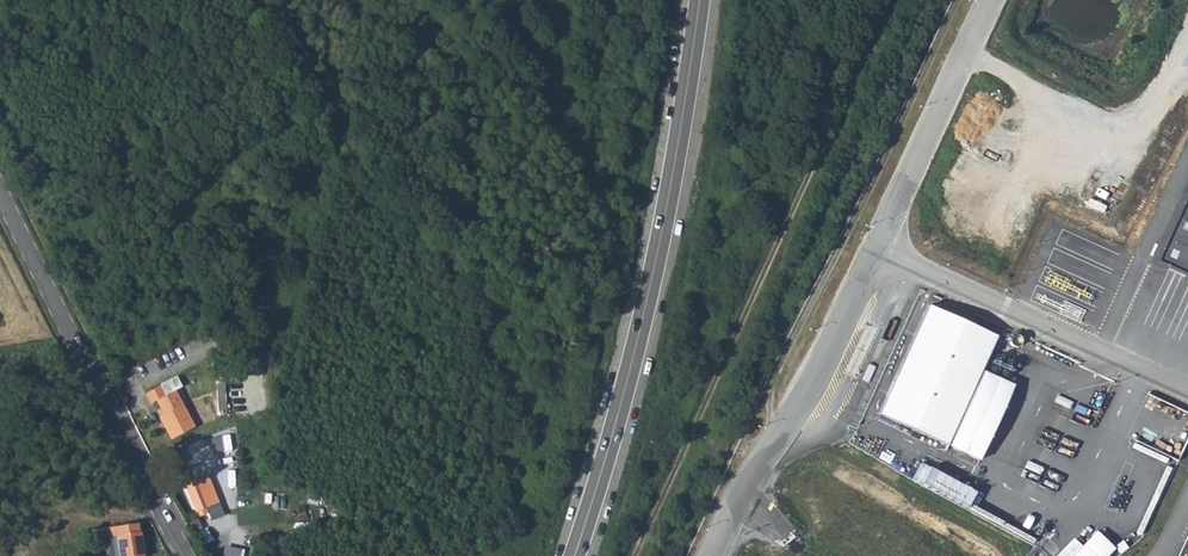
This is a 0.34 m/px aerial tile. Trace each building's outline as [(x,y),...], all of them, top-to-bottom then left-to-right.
[(1153,259),(1187,275),(1187,180),(1153,259)] [(934,300),(882,410),(984,457),(1020,382),(988,367),(1004,332),(934,300)] [(149,403),(155,399),(159,407),(161,406),(165,412),(159,415),(171,438),(192,427),(172,390),(163,395),(158,385),(143,393),(149,403)] [(224,395),(216,396),(218,415),(226,415),(224,395)] [(1174,426),(1187,431),(1187,412),(1180,409),(1174,426)] [(913,484),(971,504),(977,486),(919,466),(913,484)] [(207,475),(197,478),(208,505),(217,502),(207,475)] [(197,478),(184,484),(197,516),(206,512),(204,506),(208,505),(197,478)] [(89,529),(91,545),(106,543),(107,555),(142,555),(139,532),(136,532),(135,523),(89,529)] [(1117,549),(1096,530),(1083,545),(1074,536),(1056,555),(1110,555),(1117,549)]
